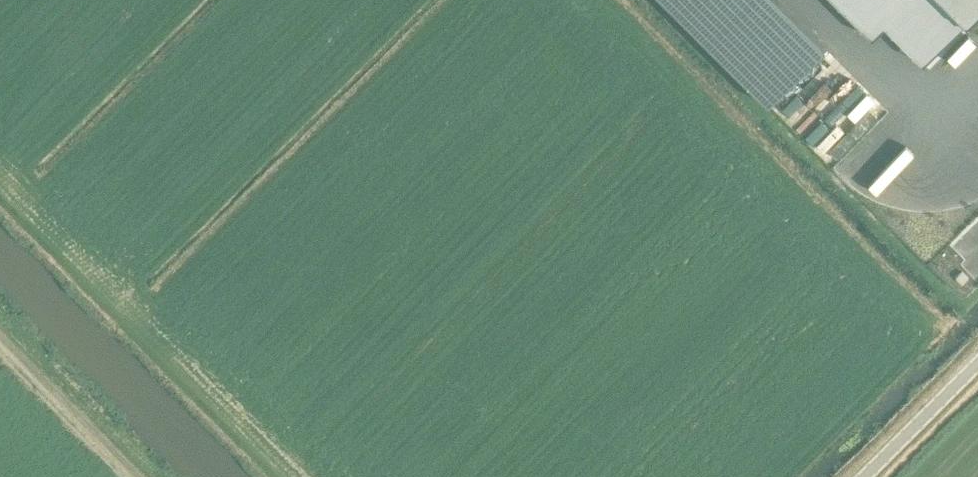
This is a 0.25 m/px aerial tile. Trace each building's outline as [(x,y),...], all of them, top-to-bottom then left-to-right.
[(766,104),(768,102),(823,46),(777,0),(662,0),(766,104)] [(871,37),(884,25),(922,62),(964,20),(944,0),(834,0),(871,37)] [(964,20),(966,22),(977,10),(977,0),(944,0),(964,20)]
